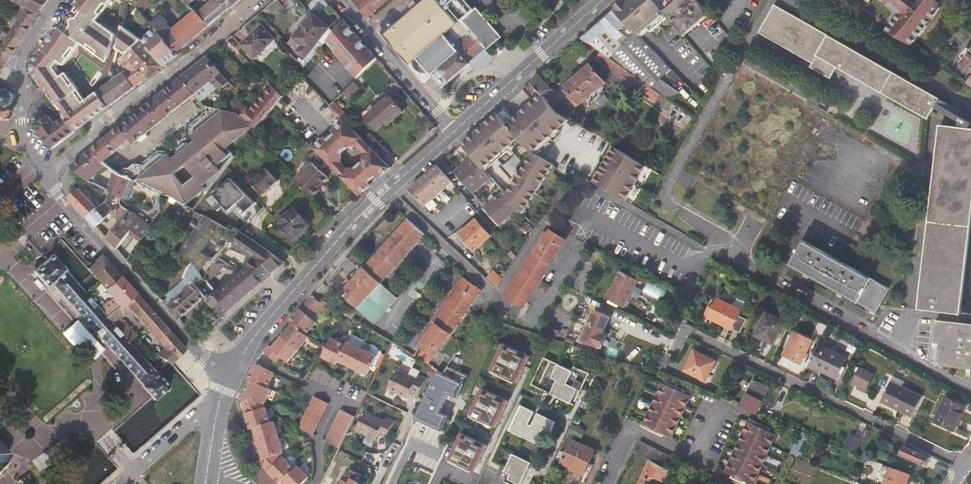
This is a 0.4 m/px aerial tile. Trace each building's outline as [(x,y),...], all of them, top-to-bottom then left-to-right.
[(2,70),(41,11),(50,0),(15,0),(29,7),(1,50),(0,49),(0,68),(2,70)] [(105,0),(82,0),(78,3),(79,5),(84,10),(98,25),(111,6),(109,5),(105,0)] [(153,2),(151,0),(142,0),(135,8),(137,10),(141,14),(142,15),(153,2)] [(192,9),(199,0),(182,0),(192,9)] [(199,16),(210,26),(239,1),(239,0),(215,0),(199,16)] [(368,17),(388,0),(353,0),(368,17)] [(388,19),(385,20),(384,22),(384,26),(386,29),(382,33),(425,83),(432,76),(442,88),(457,75),(463,70),(487,50),(461,19),(458,22),(440,0),(425,0),(420,4),(416,0),(414,0),(409,5),(413,10),(396,25),(392,21),(388,19)] [(461,19),(487,50),(502,37),(477,7),(474,10),(465,0),(445,0),(461,19)] [(639,37),(647,29),(651,33),(668,18),(652,0),(626,0),(614,11),(639,37)] [(668,18),(684,37),(688,33),(710,14),(698,0),(652,0),(668,18)] [(891,9),(892,7),(900,14),(893,23),(916,41),(923,32),(922,31),(936,13),(935,12),(941,5),(935,0),(881,0),(891,9)] [(79,5),(61,30),(66,34),(84,10),(79,5)] [(290,44),(306,57),(301,63),(306,68),(307,67),(329,39),(338,27),(330,20),(334,16),(321,5),(290,44)] [(774,6),(758,32),(812,63),(809,67),(829,78),(835,67),(927,119),(933,108),(958,122),(958,128),(940,126),(918,309),(935,311),(942,312),(960,314),(970,221),(970,130),(968,129),(968,128),(969,128),(970,125),(970,123),(961,117),(963,113),(940,100),(938,99),(774,6)] [(101,29),(97,26),(98,25),(84,10),(66,34),(69,35),(47,66),(36,58),(33,63),(33,77),(57,106),(59,105),(67,116),(74,111),(61,93),(74,84),(72,82),(70,84),(67,86),(55,72),(60,64),(63,66),(66,68),(82,46),(108,64),(112,55),(94,35),(101,29)] [(130,17),(134,20),(141,14),(137,10),(130,17)] [(639,37),(614,11),(582,39),(602,53),(649,86),(666,98),(671,90),(660,81),(669,68),(663,61),(650,48),(639,37)] [(155,29),(178,53),(210,26),(199,16),(195,12),(186,20),(190,25),(179,34),(178,32),(175,34),(159,18),(151,25),(155,29)] [(338,27),(329,39),(348,64),(347,65),(359,77),(377,59),(344,20),(338,27)] [(885,32),(912,47),(916,41),(893,23),(885,32)] [(241,44),(255,58),(275,39),(261,25),(241,44)] [(119,48),(121,50),(128,57),(141,42),(124,27),(119,48)] [(61,30),(59,28),(36,58),(47,66),(69,35),(66,34),(61,30)] [(112,55),(114,49),(116,39),(101,29),(94,35),(112,55)] [(164,67),(180,56),(178,53),(155,29),(142,42),(164,67)] [(142,42),(142,41),(141,42),(128,57),(148,79),(164,67),(142,42)] [(934,56),(944,44),(942,42),(941,41),(931,54),(934,56)] [(970,73),(970,52),(961,65),(970,73)] [(628,83),(643,94),(649,86),(602,53),(598,59),(618,74),(621,71),(631,78),(628,83)] [(119,63),(128,73),(125,74),(135,88),(148,79),(128,57),(127,58),(119,63)] [(223,74),(207,57),(181,78),(196,94),(206,86),(210,90),(216,85),(231,98),(239,89),(238,87),(243,82),(241,80),(236,85),(223,74)] [(70,84),(60,71),(63,66),(60,64),(55,72),(67,86),(70,84)] [(577,106),(605,82),(590,65),(562,89),(577,106)] [(135,88),(125,74),(99,93),(109,108),(135,88)] [(550,84),(542,74),(532,82),(554,108),(564,100),(553,88),(552,89),(549,85),(550,84)] [(181,78),(162,94),(92,150),(103,163),(130,140),(134,145),(139,142),(147,134),(196,94),(181,78)] [(557,112),(554,108),(532,82),(524,89),(533,100),(513,118),(503,107),(470,136),(481,148),(472,156),(473,157),(476,161),(482,168),(517,137),(527,148),(535,152),(562,129),(560,127),(569,119),(557,112)] [(348,99),(359,88),(353,83),(343,93),(348,99)] [(65,117),(76,132),(109,108),(99,93),(87,102),(84,104),(77,96),(81,93),(74,84),(61,93),(74,111),(67,116),(65,117)] [(235,102),(233,111),(241,113),(256,125),(260,128),(285,95),(274,84),(254,109),(249,105),(235,102)] [(0,122),(0,124),(2,123),(2,121),(7,119),(9,120),(10,119),(9,118),(12,112),(14,111),(13,110),(11,111),(7,109),(8,107),(10,108),(15,98),(14,96),(16,96),(16,95),(14,94),(13,93),(7,90),(5,87),(2,87),(1,89),(0,89),(0,122)] [(678,94),(671,90),(666,98),(672,102),(678,94)] [(87,102),(81,93),(77,96),(84,104),(87,102)] [(387,127),(404,112),(391,97),(389,99),(385,94),(373,105),(376,109),(366,118),(377,132),(385,125),(387,127)] [(819,108),(826,112),(830,104),(823,100),(819,108)] [(349,115),(335,101),(330,105),(344,120),(349,115)] [(168,154),(158,153),(142,166),(135,166),(130,170),(125,169),(119,174),(131,180),(139,184),(171,200),(189,209),(208,194),(238,156),(230,146),(256,125),(241,113),(233,111),(222,108),(208,105),(208,111),(191,125),(190,134),(197,142),(192,147),(189,144),(185,144),(177,150),(176,154),(179,157),(174,161),(168,154)] [(34,125),(52,149),(76,132),(65,117),(55,124),(49,117),(43,121),(42,119),(34,125)] [(588,125),(577,118),(575,123),(585,129),(588,125)] [(378,177),(380,178),(391,168),(381,158),(365,141),(344,120),(334,130),(335,131),(335,135),(348,148),(357,147),(362,152),(362,163),(375,177),(378,177)] [(341,154),(348,148),(335,135),(335,131),(334,130),(324,140),(326,141),(329,141),(341,154)] [(141,143),(148,138),(147,134),(139,142),(141,143)] [(387,152),(371,135),(365,141),(381,158),(387,152)] [(481,148),(470,136),(462,144),(472,156),(481,148)] [(326,141),(324,140),(314,149),(359,197),(363,193),(370,187),(368,186),(368,183),(355,169),(345,169),(341,165),(341,154),(329,141),(326,141)] [(594,183),(626,201),(647,167),(616,148),(594,183)] [(92,150),(83,157),(74,166),(89,181),(99,172),(97,169),(103,163),(92,150)] [(552,166),(534,154),(507,197),(522,215),(552,166)] [(476,161),(473,157),(466,164),(468,167),(476,161)] [(455,173),(472,192),(489,177),(482,168),(476,161),(468,167),(466,164),(455,173)] [(327,178),(311,162),(293,180),(300,187),(311,197),(320,189),(318,187),(327,178)] [(368,183),(375,177),(362,163),(355,169),(368,183)] [(452,183),(438,166),(408,192),(416,200),(417,198),(425,207),(452,183)] [(119,174),(116,172),(106,190),(107,191),(121,201),(131,180),(119,174)] [(251,185),(263,197),(276,183),(265,172),(251,185)] [(248,218),(256,209),(230,185),(214,202),(231,217),(239,209),(248,218)] [(99,209),(83,192),(73,202),(88,218),(90,217),(99,209)] [(436,216),(443,224),(470,201),(462,192),(436,216)] [(516,209),(502,193),(484,209),(498,225),(516,209)] [(110,216),(102,207),(99,209),(90,217),(98,227),(110,216)] [(120,207),(112,219),(119,224),(128,212),(120,207)] [(275,223),(291,240),(308,225),(293,208),(275,223)] [(128,212),(119,224),(108,239),(117,250),(131,232),(143,241),(151,231),(131,214),(128,212)] [(264,268),(270,275),(285,262),(237,228),(234,231),(204,216),(179,253),(195,265),(201,279),(193,286),(204,299),(213,309),(221,318),(249,294),(261,283),(247,269),(223,290),(221,288),(216,293),(209,283),(226,263),(219,257),(217,261),(202,250),(211,238),(218,243),(220,241),(231,249),(235,244),(254,258),(262,269),(264,268)] [(341,291),(360,308),(359,309),(366,315),(376,324),(399,298),(382,282),(425,234),(407,219),(356,276),(355,275),(341,291)] [(491,237),(477,221),(459,235),(474,252),(491,237)] [(524,308),(566,239),(552,230),(549,235),(545,232),(505,296),(524,308)] [(790,265),(874,312),(887,288),(804,240),(790,265)] [(142,385),(140,386),(150,398),(153,401),(169,387),(156,372),(155,374),(132,348),(129,344),(106,318),(98,309),(86,295),(72,279),(65,271),(66,270),(53,255),(50,257),(34,272),(47,287),(52,283),(142,385)] [(87,269),(90,272),(100,283),(114,270),(105,259),(102,255),(87,269)] [(261,283),(270,275),(264,268),(262,269),(254,258),(247,269),(261,283)] [(497,286),(504,277),(494,269),(487,277),(497,286)] [(100,283),(103,287),(112,297),(120,306),(135,293),(114,270),(100,283)] [(625,308),(639,281),(620,272),(607,299),(625,308)] [(694,295),(699,282),(687,277),(681,288),(694,295)] [(547,293),(551,286),(543,280),(538,288),(547,293)] [(434,359),(489,299),(469,281),(417,337),(422,341),(418,345),(434,359)] [(663,301),(668,290),(647,281),(643,293),(663,301)] [(179,320),(204,299),(193,286),(168,308),(179,320)] [(121,320),(130,312),(149,333),(161,322),(135,293),(120,306),(106,318),(129,344),(137,338),(121,320)] [(272,347),(270,345),(264,352),(277,364),(283,357),(288,361),(309,337),(306,335),(317,322),(313,318),(326,304),(323,301),(322,302),(312,294),(289,321),(292,324),(272,347)] [(120,306),(112,297),(98,309),(106,318),(120,306)] [(746,302),(735,298),(731,306),(742,311),(746,302)] [(733,330),(742,311),(731,306),(718,299),(714,307),(709,319),(733,330)] [(501,309),(490,302),(481,316),(488,318),(494,321),(501,309)] [(357,313),(343,305),(339,310),(353,319),(357,313)] [(206,315),(214,324),(221,318),(213,309),(206,315)] [(353,319),(360,323),(366,315),(359,309),(357,313),(353,319)] [(504,324),(510,315),(501,309),(494,321),(495,321),(498,322),(503,324),(504,324)] [(603,334),(610,317),(594,310),(582,341),(600,348),(605,335),(603,334)] [(774,346),(785,323),(767,314),(756,337),(774,346)] [(480,316),(443,375),(437,372),(412,424),(427,431),(455,373),(460,375),(475,343),(476,344),(488,318),(481,316),(480,316)] [(741,330),(747,319),(741,316),(735,327),(741,330)] [(941,320),(934,319),(930,364),(966,368),(970,369),(970,324),(941,320)] [(165,350),(176,358),(185,350),(161,322),(149,333),(163,349),(165,350)] [(484,360),(485,361),(503,324),(498,322),(481,358),(472,354),(461,378),(472,382),(468,388),(472,390),(479,374),(478,373),(484,360)] [(801,364),(812,341),(795,333),(784,356),(801,364)] [(368,376),(378,358),(350,343),(347,346),(333,339),(323,357),(338,365),(339,361),(368,376)] [(490,370),(516,383),(529,356),(502,344),(490,370)] [(837,380),(847,359),(819,345),(808,365),(837,380)] [(159,357),(163,359),(169,362),(171,363),(176,358),(165,350),(159,357)] [(707,381),(716,362),(695,352),(685,371),(707,381)] [(532,384),(575,405),(590,374),(575,367),(573,371),(545,358),(532,384)] [(242,401),(251,429),(254,428),(263,458),(260,459),(264,467),(278,483),(281,481),(284,483),(301,483),(307,478),(297,466),(294,469),(283,458),(273,422),(270,423),(265,404),(271,390),(268,388),(275,373),(256,363),(249,378),(252,380),(242,401)] [(867,387),(874,374),(861,367),(854,381),(867,387)] [(417,398),(425,382),(418,378),(416,381),(396,371),(388,389),(408,398),(410,394),(417,398)] [(900,387),(903,382),(893,378),(881,403),(890,408),(891,406),(912,417),(921,398),(900,387)] [(876,379),(873,387),(880,390),(883,382),(876,379)] [(686,392),(664,381),(643,425),(671,439),(691,398),(685,394),(686,392)] [(741,407),(757,414),(769,388),(758,383),(756,387),(751,385),(741,407)] [(469,414),(495,427),(508,402),(481,389),(469,414)] [(312,434),(328,404),(315,397),(299,428),(312,434)] [(954,431),(965,407),(945,398),(934,421),(954,431)] [(556,421),(521,405),(509,429),(537,442),(544,428),(551,431),(556,421)] [(342,411),(326,442),(339,449),(355,418),(342,411)] [(386,439),(394,423),(387,419),(385,422),(365,412),(355,431),(376,441),(379,435),(386,439)] [(769,429),(747,419),(724,473),(731,476),(729,478),(740,483),(739,483),(744,483),(745,482),(749,483),(753,483),(775,434),(768,430),(769,429)] [(788,454),(794,457),(805,433),(798,430),(788,454)] [(847,449),(856,452),(862,437),(853,433),(847,449)] [(448,460),(474,472),(486,446),(460,434),(448,460)] [(589,463),(595,451),(572,440),(562,463),(591,477),(596,466),(589,463)] [(639,441),(633,454),(647,460),(668,471),(675,458),(639,441)] [(8,452),(0,443),(0,460),(8,452)] [(895,453),(897,448),(886,443),(883,448),(895,453)] [(905,447),(902,456),(924,466),(928,457),(905,447)] [(519,483),(521,483),(532,462),(514,454),(505,471),(512,474),(510,479),(517,483),(519,483)] [(647,460),(635,483),(641,483),(644,478),(643,478),(645,473),(663,483),(668,471),(647,460)] [(332,461),(321,483),(330,483),(340,465),(332,461)] [(935,471),(946,476),(950,470),(937,464),(935,471)] [(913,476),(892,468),(886,483),(909,483),(913,476)] [(361,476),(350,471),(348,475),(346,474),(341,483),(365,483),(359,480),(361,476)]
